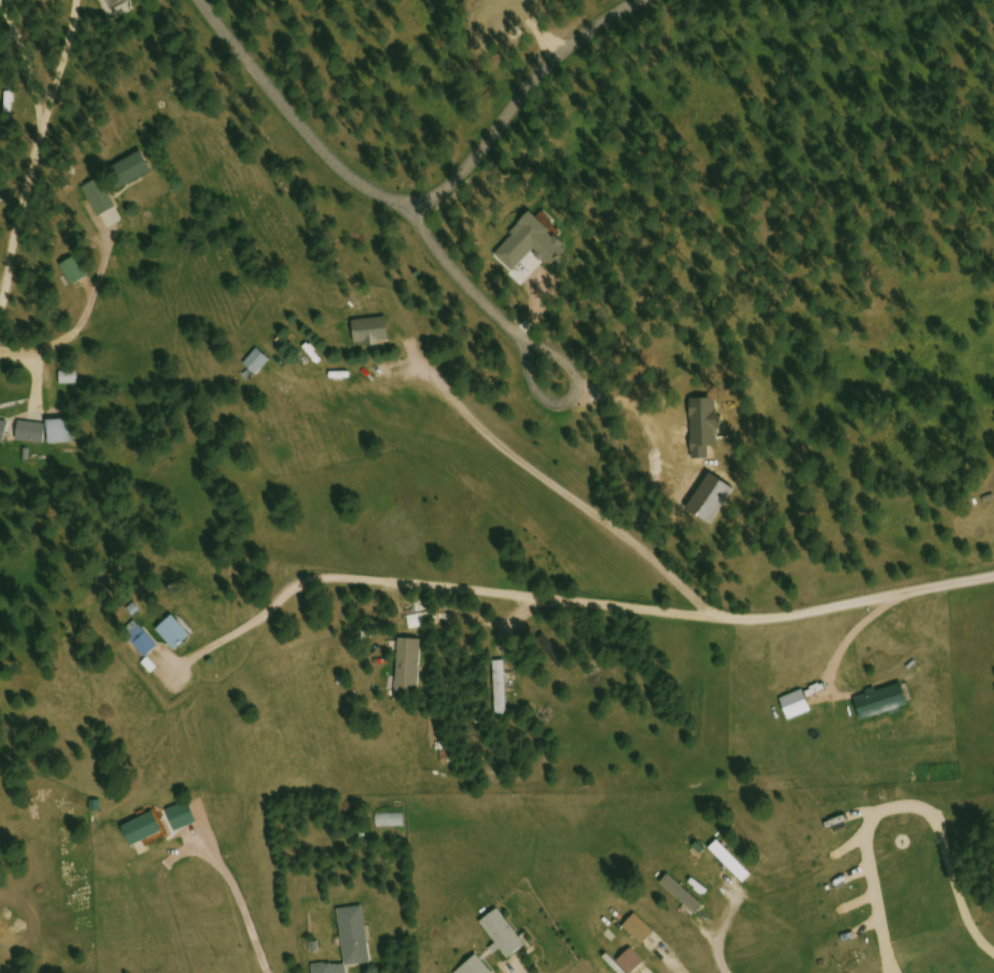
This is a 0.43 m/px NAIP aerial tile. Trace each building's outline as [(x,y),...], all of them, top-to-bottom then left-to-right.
[(114,11),(134,0),(108,0),(114,11)] [(112,173),(123,193),(155,174),(144,154),(112,173)] [(85,190),(102,221),(119,212),(102,181),(85,190)] [(78,289),(90,280),(76,260),(63,269),(78,289)] [(392,348),(390,322),(356,324),(357,350),(392,348)] [(245,367),(257,379),(272,364),(260,352),(245,367)] [(10,424),(0,422),(0,444),(6,446),(10,424)] [(50,447),(75,447),(75,423),(50,423),(50,447)] [(18,444),(45,447),(47,427),(20,425),(18,444)] [(400,608),(403,619),(416,616),(413,605),(400,608)] [(177,654),(193,639),(175,618),(159,633),(177,654)] [(404,622),(405,634),(420,632),(418,620),(404,622)] [(124,635),(149,660),(160,648),(135,624),(124,635)] [(423,642),(400,642),(398,697),(421,697),(423,642)] [(508,710),(508,672),(497,672),(497,710),(508,710)] [(906,687),(857,699),(863,723),(912,710),(906,687)] [(791,723),(813,714),(804,693),(783,702),(791,723)] [(170,811),(176,832),(209,822),(203,801),(170,811)] [(125,829),(134,848),(165,834),(156,814),(125,829)] [(700,835),(707,844),(718,836),(711,827),(700,835)] [(746,884),(754,876),(720,842),(712,851),(746,884)] [(348,967),(372,965),(367,908),(340,910),(346,964),(314,968),(315,972),(349,972),(348,967)] [(496,955),(503,950),(510,960),(528,948),(502,910),(483,924),(498,946),(492,950),(496,955)] [(625,929),(645,947),(657,934),(638,915),(625,929)] [(629,972),(637,972),(646,964),(633,951),(620,964),(629,972)] [(478,956),(460,972),(493,972),(478,956)]
